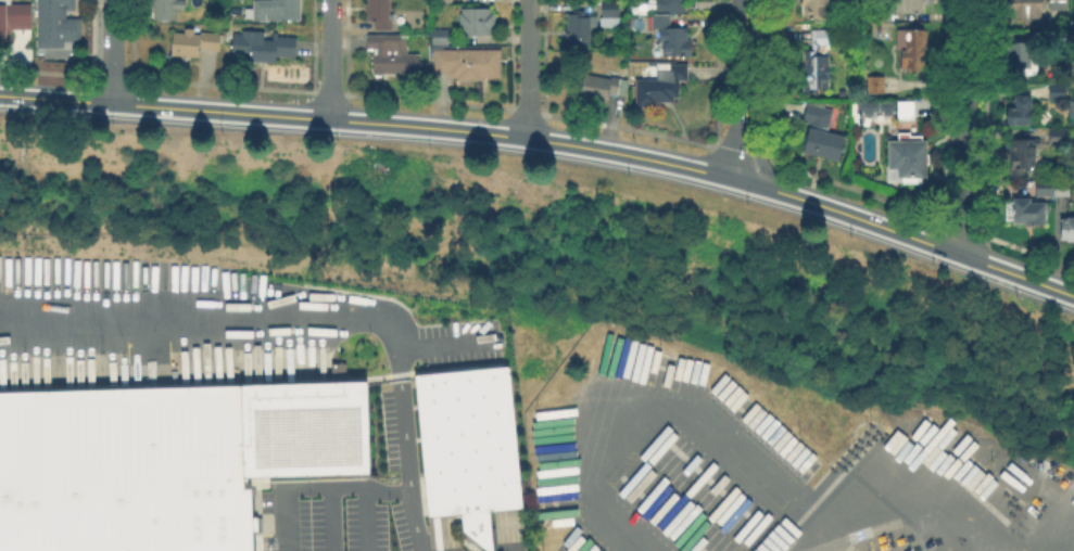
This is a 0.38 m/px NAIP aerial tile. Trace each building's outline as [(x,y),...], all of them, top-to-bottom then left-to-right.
[(11,39),(0,39),(0,0),(11,0),(11,3),(33,3),(31,29),(15,29),(15,31),(12,31),(11,39)] [(39,47),(39,0),(76,0),(76,10),(68,10),(68,17),(83,17),(83,41),(65,41),(65,47),(39,47)] [(179,0),(187,0),(186,11),(175,10),(175,22),(153,21),(153,0),(179,0)] [(254,8),(254,0),(302,0),(302,20),(248,20),(248,8),(254,8)] [(366,16),(366,0),(391,0),(391,16),(391,28),(375,28),(375,16),(366,16)] [(657,11),(657,0),(690,0),(690,1),(685,1),(685,11),(657,11)] [(827,0),(834,0),(834,10),(827,10),(827,16),(808,16),(808,4),(801,4),(801,0),(827,0)] [(897,11),(898,0),(924,0),(924,11),(897,11)] [(1011,13),(1011,0),(1041,0),(1041,15),(1014,15),(1014,13),(1011,13)] [(1051,9),(1051,0),(1066,0),(1066,9),(1051,9)] [(604,25),(602,25),(602,15),(604,15),(604,1),(619,1),(619,25),(604,25)] [(490,13),(490,14),(495,14),(495,34),(462,34),(462,9),(491,9),(491,13),(490,13)] [(892,20),(877,20),(877,9),(892,9),(892,20)] [(587,11),(587,20),(592,20),(591,47),(568,47),(568,11),(587,11)] [(670,27),(655,27),(655,14),(670,14),(670,27)] [(687,41),(691,41),(691,54),(667,54),(667,40),(661,40),(661,28),(687,28),(687,41)] [(448,43),(434,43),(434,29),(448,29),(448,43)] [(927,29),(927,68),(902,68),(902,50),(897,50),(897,29),(927,29)] [(200,30),(200,31),(220,31),(220,49),(201,49),(201,57),(174,57),(174,33),(178,33),(178,31),(185,31),(185,30),(200,30)] [(268,31),(268,34),(276,34),(276,36),(298,36),(298,55),(275,55),(275,62),(249,62),(249,53),(235,53),(235,34),(244,34),(244,31),(268,31)] [(829,31),(829,42),(831,42),(831,54),(829,54),(829,89),(806,89),(806,51),(814,51),(814,34),(817,34),(817,31),(829,31)] [(407,34),(407,53),(421,53),(421,64),(428,64),(428,71),(421,71),(421,75),(415,75),(415,77),(404,77),(404,75),(374,75),(374,53),(369,53),(369,34),(407,34)] [(1032,67),(1010,67),(1010,39),(1032,39),(1032,67)] [(502,49),(503,77),(480,77),(480,79),(458,79),(458,77),(448,77),(448,72),(435,72),(435,50),(448,50),(448,49),(502,49)] [(654,106),(636,106),(636,78),(658,78),(658,64),(688,64),(688,82),(681,82),(681,99),(673,99),(673,103),(654,103),(654,106)] [(614,72),(621,73),(620,79),(628,80),(624,94),(608,90),(606,100),(582,94),(587,75),(605,79),(606,77),(612,78),(614,72)] [(885,92),(869,92),(869,76),(885,76),(885,92)] [(1065,99),(1051,99),(1051,84),(1065,84),(1065,99)] [(1031,123),(1008,123),(1008,108),(1015,108),(1015,97),(1031,97),(1031,123)] [(914,119),(899,119),(899,100),(914,100),(914,119)] [(811,101),(827,105),(826,108),(833,111),(827,127),(823,126),(821,131),(829,133),(831,127),(838,129),(836,136),(844,139),(836,159),(806,149),(814,124),(805,120),(811,101)] [(874,113),(874,117),(867,117),(867,113),(863,113),(863,104),(880,104),(880,113),(874,113)] [(1069,143),(1051,143),(1051,127),(1069,127),(1069,143)] [(923,133),(923,139),(930,139),(930,178),(897,178),(897,166),(888,166),(889,139),(900,139),(900,132),(923,133)] [(1036,145),(1036,168),(1012,168),(1012,157),(1009,157),(1009,144),(1012,144),(1012,139),(1043,139),(1043,145),(1036,145)] [(1057,197),(1057,201),(1049,201),(1049,197),(1037,197),(1037,185),(1063,185),(1063,182),(1071,182),(1071,197),(1057,197)] [(1031,200),(1031,204),(1045,204),(1045,223),(1036,223),(1036,228),(1029,228),(1026,228),(1026,226),(1014,226),(1014,223),(1006,223),(1006,204),(1012,204),(1012,200),(1031,200)] [(1063,219),(1073,219),(1073,242),(1063,242),(1063,219)] [(480,351),(481,367),(507,364),(521,508),(492,510),(494,550),(468,529),(465,511),(431,513),(417,374),(450,371),(448,355),(480,351)] [(253,488),(254,550),(0,550),(0,395),(241,387),(244,487),(253,488)]
